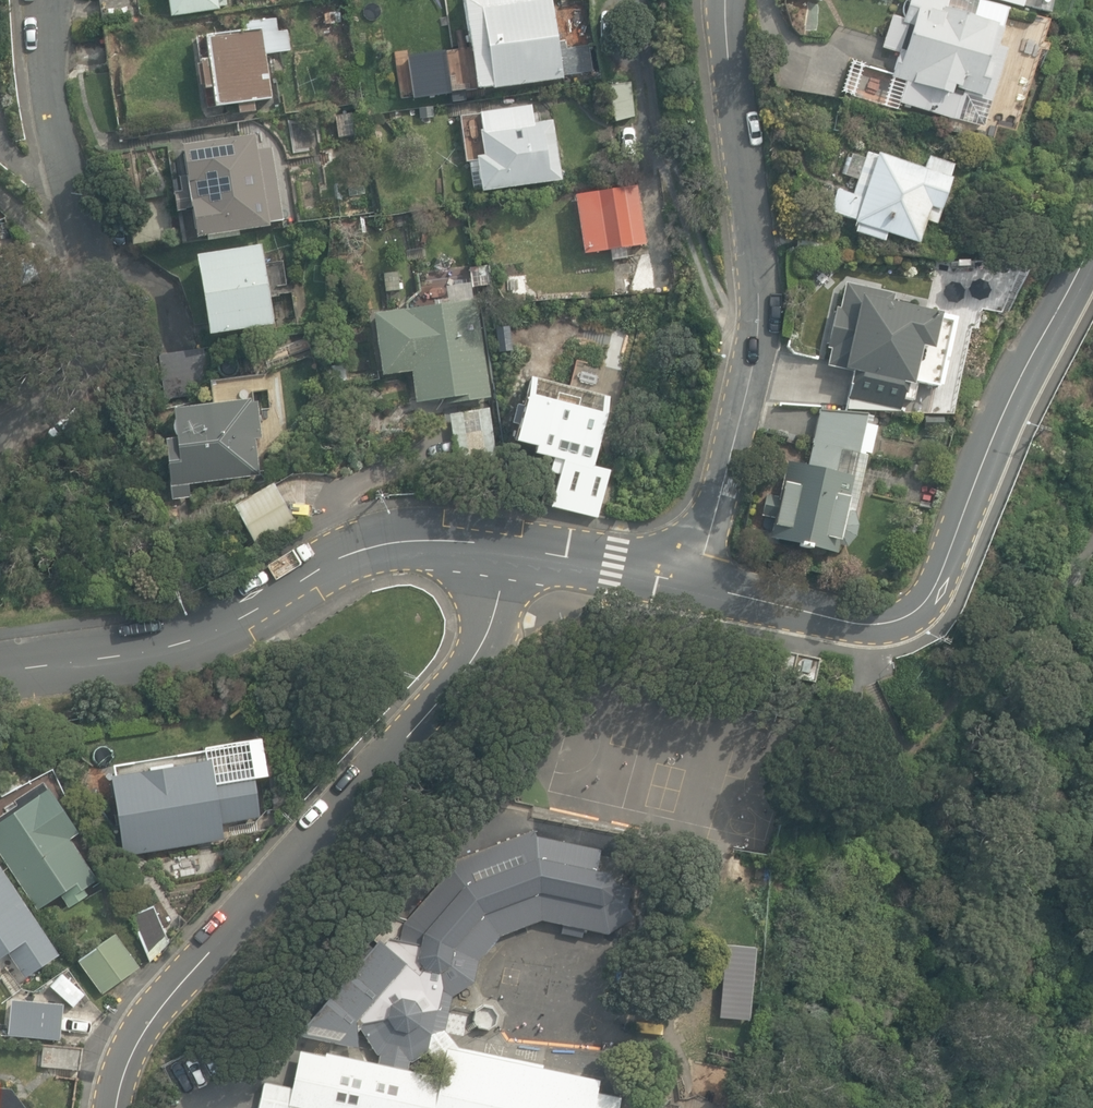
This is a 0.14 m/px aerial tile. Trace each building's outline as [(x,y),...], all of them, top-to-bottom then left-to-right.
[(103,19),(140,15),(138,0),(101,0),(103,19)] [(171,16),(228,6),(227,0),(168,0),(171,16)] [(475,85),(588,68),(584,42),(563,45),(562,38),(555,39),(549,0),(462,0),(475,85)] [(982,126),(1005,49),(1000,48),(1006,29),(1002,27),(1008,9),(979,0),(910,0),(904,20),(893,17),(884,47),(899,51),(892,76),(907,80),(900,102),(982,126)] [(238,103),(240,113),(256,111),(255,101),(272,99),(265,54),(291,50),(288,30),(271,33),(270,27),(277,26),(276,16),(242,21),(244,30),(206,36),(210,59),(201,60),(206,89),(213,88),(216,107),(238,103)] [(607,85),(614,123),(638,118),(630,80),(607,85)] [(475,153),(479,187),(558,175),(550,117),(532,120),(529,101),(478,109),(480,127),(478,128),(482,152),(475,153)] [(351,115),(336,117),(339,140),(355,137),(351,115)] [(850,125),(863,130),(866,121),(854,116),(850,125)] [(182,145),(196,237),(270,226),(269,222),(283,220),(273,154),(259,156),(256,134),(182,145)] [(887,234),(918,245),(926,222),(936,225),(953,177),(950,176),(954,164),(930,155),(925,168),(879,152),(878,155),(868,152),(865,158),(849,152),(841,174),(858,180),(852,195),(837,190),(829,212),(858,222),(854,233),(884,243),(887,234)] [(576,194),(585,253),(645,244),(637,186),(576,194)] [(197,257),(209,334),(273,324),(260,246),(197,257)] [(846,410),(900,412),(903,398),(913,400),(917,382),(939,387),(952,320),(941,317),(941,313),(892,301),(895,293),(846,282),(840,308),(836,307),(827,348),(831,348),(827,366),(854,372),(846,410)] [(453,397),(454,402),(491,397),(477,298),(374,313),(383,374),(412,370),(417,402),(453,397)] [(208,396),(201,349),(156,355),(163,403),(208,396)] [(552,506),(597,516),(608,470),(592,466),(609,397),(531,377),(516,440),(537,445),(536,452),(564,459),(552,506)] [(166,440),(173,499),(191,496),(190,483),(259,474),(250,400),(173,409),(177,439),(166,440)] [(449,413),(453,443),(493,437),(489,408),(449,413)] [(772,539),(836,554),(844,522),(852,524),(869,455),(860,453),(869,413),(820,409),(808,464),(787,460),(779,500),(759,494),(756,512),(777,517),(772,539)] [(925,417),(925,429),(941,429),(941,417),(925,417)] [(235,506),(257,544),(295,522),(273,484),(235,506)] [(771,674),(814,682),(819,657),(775,649),(771,674)] [(123,849),(222,833),(220,818),(260,811),(254,771),(267,769),(261,732),(203,742),(205,754),(110,770),(123,849)] [(37,909),(62,893),(66,900),(97,880),(69,838),(78,832),(47,782),(10,806),(14,812),(0,821),(0,850),(37,909)] [(621,1098),(596,1092),(598,1082),(541,1070),(544,1066),(459,1048),(444,1029),(452,997),(473,986),(479,961),(498,937),(540,920),(562,925),(560,935),(581,940),(584,929),(607,934),(633,917),(627,905),(631,889),(618,884),(610,873),(597,870),(602,851),(535,836),(536,831),(451,862),(451,870),(405,923),(401,942),(422,947),(420,958),(405,967),(418,984),(414,1001),(399,997),(388,1004),(375,1001),(374,1008),(361,1005),(356,1024),(373,1053),(380,1054),(377,1065),(326,1054),(326,1057),(300,1051),(292,1088),(265,1082),(260,1107),(619,1107),(621,1098)] [(26,976),(58,955),(0,867),(0,957),(9,951),(26,976)] [(131,914),(150,960),(169,942),(153,905),(131,914)] [(79,959),(103,993),(140,966),(116,933),(79,959)] [(722,941),(715,1016),(746,1019),(753,943),(722,941)] [(53,1022),(83,1046),(99,1027),(68,1003),(53,1022)] [(42,1066),(79,1069),(83,1047),(44,1044),(42,1066)] [(25,1105),(10,1090),(0,1089),(0,1107),(25,1107),(25,1105)]
